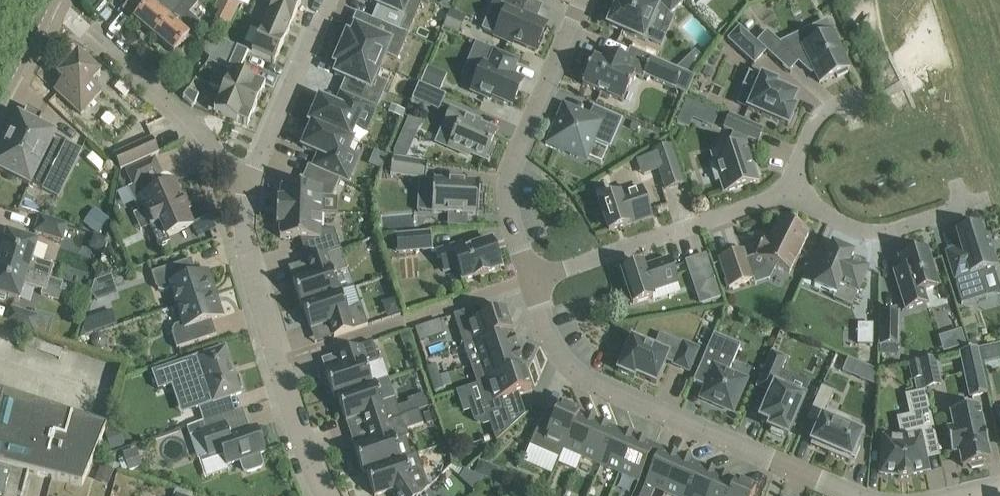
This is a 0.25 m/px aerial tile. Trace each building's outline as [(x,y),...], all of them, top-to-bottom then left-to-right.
[(151,3),(149,2),(147,4),(142,0),(132,0),(124,9),(155,36),(186,0),(153,0),(151,3)] [(187,38),(194,30),(201,22),(190,12),(198,3),(195,0),(186,0),(155,36),(174,53),(187,38)] [(229,26),(237,3),(230,0),(219,0),(211,20),(229,26)] [(288,33),(301,3),(294,0),(275,0),(265,23),(288,33)] [(366,1),(379,7),(373,19),(399,31),(412,0),(367,0),(366,1)] [(492,9),(493,9),(495,4),(506,9),(494,37),(512,45),(514,42),(536,52),(547,25),(522,14),(528,0),(496,0),(492,9)] [(619,7),(617,6),(608,26),(644,41),(645,38),(649,40),(661,12),(657,10),(659,4),(670,15),(684,2),(682,0),(622,0),(619,7)] [(694,16),(684,26),(701,41),(710,31),(694,16)] [(347,34),(341,49),(383,67),(387,56),(397,60),(408,35),(373,19),(367,32),(355,27),(352,36),(347,34)] [(275,63),(288,33),(265,23),(252,53),(275,63)] [(739,26),(727,40),(754,64),(766,52),(756,43),(757,42),(739,26)] [(779,43),(767,31),(757,42),(756,43),(766,52),(775,59),(784,48),(811,73),(814,72),(819,83),(836,75),(838,78),(848,73),(847,70),(850,68),(833,32),(819,39),(817,35),(809,29),(779,43)] [(217,48),(208,41),(201,50),(209,57),(217,48)] [(232,58),(243,62),(248,51),(237,46),(232,58)] [(378,79),(383,67),(341,49),(334,64),(339,66),(335,75),(347,80),(341,93),(377,108),(388,84),(378,79)] [(492,98),(512,107),(524,80),(512,75),(518,62),(517,62),(518,60),(496,51),(495,52),(494,52),(489,65),(485,63),(472,92),(491,101),(492,98)] [(602,61),(594,58),(592,63),(587,64),(583,75),(585,79),(583,85),(623,102),(634,76),(643,80),(644,76),(687,95),(695,77),(691,75),(677,69),(651,57),(645,70),(630,64),(631,62),(606,51),(602,61)] [(703,59),(695,51),(677,69),(691,75),(703,59)] [(81,114),(88,107),(101,92),(92,83),(101,73),(78,53),(58,76),(64,81),(55,91),(81,114)] [(238,73),(243,62),(232,58),(227,69),(231,71),(227,80),(214,75),(210,85),(223,91),(257,105),(266,85),(238,73)] [(755,78),(749,75),(743,90),(749,93),(753,94),(747,109),(788,127),(796,109),(792,107),(797,96),(776,87),(777,83),(762,76),(760,80),(755,78)] [(446,95),(419,83),(412,100),(413,100),(413,99),(438,110),(445,96),(446,96),(446,95)] [(186,90),(183,97),(192,106),(194,107),(199,95),(186,90)] [(248,126),(257,105),(223,91),(219,100),(213,98),(208,109),(248,126)] [(367,134),(378,109),(377,109),(341,93),(336,106),(320,99),(317,104),(316,104),(315,105),(313,106),(313,107),(311,108),(311,109),(310,110),(310,112),(310,113),(310,115),(310,116),(311,118),(309,123),(313,124),(355,143),(356,141),(352,139),(357,129),(367,134)] [(686,99),(680,114),(693,119),(696,118),(701,105),(686,99)] [(391,106),(389,113),(403,118),(406,111),(391,106)] [(611,148),(623,119),(594,107),(589,118),(565,108),(557,128),(554,126),(546,144),(564,152),(565,149),(585,158),(592,140),(611,148)] [(43,116),(27,109),(22,119),(19,118),(0,156),(0,171),(12,177),(30,186),(31,185),(42,190),(66,143),(54,138),(55,136),(37,127),(43,116)] [(480,123),(451,110),(444,126),(456,131),(449,148),(468,156),(469,153),(485,160),(486,157),(489,158),(494,146),(491,145),(496,132),(479,125),(480,123)] [(715,163),(711,165),(716,182),(720,180),(724,192),(758,181),(746,143),(748,139),(757,143),(763,129),(731,115),(725,129),(734,133),(730,144),(713,149),(715,153),(712,154),(715,163)] [(409,118),(403,131),(416,136),(422,123),(409,118)] [(314,153),(308,166),(340,180),(349,184),(360,159),(350,155),(355,143),(313,124),(311,129),(308,130),(306,131),(305,133),(304,135),(303,137),(303,138),(304,140),(304,142),(305,143),(302,148),(314,153)] [(114,154),(121,170),(159,153),(152,137),(114,154)] [(671,145),(652,151),(665,191),(685,185),(671,145)] [(394,157),(391,175),(426,181),(429,163),(394,157)] [(168,236),(175,233),(193,225),(187,209),(185,210),(180,198),(181,197),(174,181),(164,186),(159,175),(161,174),(155,159),(127,171),(134,186),(145,181),(150,192),(137,198),(159,247),(171,242),(168,236)] [(333,198),(340,180),(308,166),(299,187),(282,187),(281,199),(277,199),(277,212),(322,214),(322,198),(333,198)] [(434,181),(432,213),(479,215),(480,183),(434,181)] [(641,188),(600,202),(609,231),(651,217),(641,188)] [(93,207),(81,220),(95,232),(106,218),(93,207)] [(321,230),(322,214),(277,212),(276,225),(280,226),(280,238),(300,238),(308,261),(341,250),(334,230),(321,230)] [(41,218),(36,232),(62,240),(67,226),(41,218)] [(744,250),(719,258),(729,289),(754,280),(752,273),(763,270),(767,262),(790,274),(809,234),(781,220),(770,241),(765,238),(756,257),(747,259),(744,250)] [(961,249),(947,253),(957,287),(962,305),(988,297),(982,279),(979,280),(977,273),(998,267),(988,237),(983,238),(979,225),(956,233),(961,249)] [(429,232),(397,235),(399,253),(431,250),(429,232)] [(27,239),(8,233),(0,258),(0,263),(50,279),(54,265),(33,259),(38,243),(27,239)] [(460,245),(438,252),(445,272),(458,268),(463,281),(501,268),(500,265),(502,264),(498,253),(496,254),(492,240),(462,250),(460,245)] [(854,254),(832,245),(824,264),(812,259),(802,281),(836,295),(840,286),(858,293),(869,269),(851,261),(854,254)] [(301,305),(340,292),(334,274),(348,270),(341,250),(308,261),(312,274),(293,280),(301,305)] [(902,270),(894,273),(906,309),(927,303),(923,291),(938,287),(927,251),(920,252),(920,250),(904,254),(905,257),(899,259),(902,270)] [(643,268),(642,265),(622,272),(627,288),(624,289),(629,303),(632,302),(633,305),(653,298),(651,291),(677,283),(669,259),(643,268)] [(177,306),(215,294),(208,271),(196,275),(191,260),(151,273),(157,289),(158,288),(159,290),(164,292),(172,290),(177,306)] [(0,263),(0,295),(20,301),(24,285),(43,291),(41,295),(49,298),(49,299),(59,302),(62,292),(61,292),(63,283),(50,279),(0,263)] [(98,299),(115,292),(109,276),(91,283),(98,299)] [(715,279),(694,286),(700,305),(721,298),(715,279)] [(334,337),(368,326),(361,307),(349,311),(343,293),(341,293),(340,292),(301,305),(301,306),(303,305),(311,330),(330,324),(334,337)] [(177,349),(198,342),(217,335),(211,320),(223,316),(215,294),(177,306),(183,323),(175,326),(173,331),(174,334),(172,335),(177,349)] [(932,307),(943,349),(963,344),(953,302),(932,307)] [(479,307),(454,315),(464,346),(511,330),(505,311),(483,318),(479,307)] [(11,310),(7,324),(33,333),(38,318),(11,310)] [(79,320),(84,335),(116,325),(111,310),(79,320)] [(899,313),(881,313),(880,345),(898,345),(899,313)] [(439,321),(416,329),(420,342),(444,334),(439,321)] [(859,325),(859,344),(873,344),(873,325),(859,325)] [(471,366),(480,363),(518,350),(511,330),(464,346),(471,366)] [(740,346),(714,334),(693,382),(706,387),(701,399),(732,412),(746,381),(728,373),(740,346)] [(626,352),(618,371),(634,378),(636,375),(656,384),(666,361),(674,364),(674,365),(689,372),(698,349),(683,343),(679,353),(670,349),(668,354),(632,339),(630,342),(627,343),(624,349),(626,352)] [(365,387),(374,384),(368,366),(379,362),(373,343),(339,354),(343,367),(326,372),(334,398),(365,387)] [(978,349),(981,364),(999,359),(999,344),(978,349)] [(185,361),(153,372),(159,390),(172,385),(186,380),(195,408),(196,409),(200,408),(209,405),(213,403),(230,397),(242,394),(240,390),(243,389),(239,377),(236,378),(235,374),(233,375),(230,367),(232,367),(226,347),(207,353),(197,357),(198,358),(185,362),(185,361)] [(978,348),(960,352),(971,398),(988,394),(978,348)] [(518,350),(480,363),(486,383),(525,369),(518,350)] [(787,358),(771,351),(756,388),(771,394),(760,418),(771,423),(769,428),(772,429),(770,433),(783,438),(784,434),(788,436),(804,398),(785,390),(792,375),(782,371),(787,358)] [(918,361),(922,378),(925,390),(942,386),(936,357),(918,361)] [(843,358),(839,374),(872,384),(877,368),(843,358)] [(918,361),(908,363),(912,380),(922,378),(918,361)] [(436,364),(427,367),(431,379),(440,376),(436,364)] [(531,389),(525,369),(486,383),(477,386),(487,416),(504,410),(501,400),(531,389)] [(440,376),(431,379),(434,391),(444,388),(440,376)] [(383,402),(377,383),(374,384),(365,387),(334,398),(338,397),(346,422),(363,416),(367,429),(401,417),(395,399),(383,402)] [(475,384),(455,390),(462,413),(471,410),(475,425),(486,422),(475,384)] [(835,392),(822,387),(807,420),(819,425),(812,442),(829,449),(827,453),(850,462),(852,457),(856,459),(860,448),(856,447),(862,434),(847,428),(851,419),(828,409),(835,392)] [(910,415),(896,418),(901,437),(884,436),(884,439),(882,439),(881,452),(883,452),(881,474),(898,476),(898,478),(911,477),(911,475),(928,471),(923,451),(938,448),(926,390),(905,395),(910,415)] [(107,427),(0,393),(0,466),(29,473),(82,486),(107,427)] [(204,421),(214,418),(209,405),(200,408),(204,421)] [(559,459),(579,413),(560,405),(547,434),(537,430),(530,447),(559,459)] [(978,406),(951,412),(954,428),(947,429),(952,453),(959,451),(963,467),(969,465),(972,468),(983,466),(984,462),(990,461),(987,447),(988,446),(985,432),(984,432),(978,406)] [(243,409),(203,422),(206,430),(202,432),(210,455),(222,451),(226,465),(240,460),(244,471),(248,473),(262,468),(264,464),(260,454),(265,452),(256,427),(250,429),(243,409)] [(412,456),(406,438),(409,437),(407,430),(423,425),(419,411),(401,417),(367,429),(372,442),(355,447),(363,472),(412,456)] [(598,421),(579,413),(559,459),(560,459),(564,450),(582,458),(598,421)] [(506,417),(490,422),(496,442),(510,429),(506,417)] [(616,429),(598,421),(582,458),(601,466),(616,429)] [(635,437),(616,429),(601,466),(619,474),(635,437)] [(655,446),(635,437),(620,474),(639,483),(655,446)] [(680,457),(661,448),(640,495),(652,495),(655,489),(664,493),(680,457)] [(428,487),(418,454),(412,456),(363,472),(363,473),(367,472),(375,495),(377,495),(392,491),(395,495),(420,495),(428,487)] [(699,465),(680,457),(664,493),(670,495),(685,495),(699,465)] [(114,471),(101,465),(95,480),(108,485),(114,471)] [(718,473),(699,465),(685,495),(708,495),(718,473)] [(29,473),(0,466),(0,495),(23,495),(29,473)] [(736,481),(718,473),(708,495),(730,495),(736,481)] [(730,495),(753,495),(756,489),(736,481),(730,495)]
